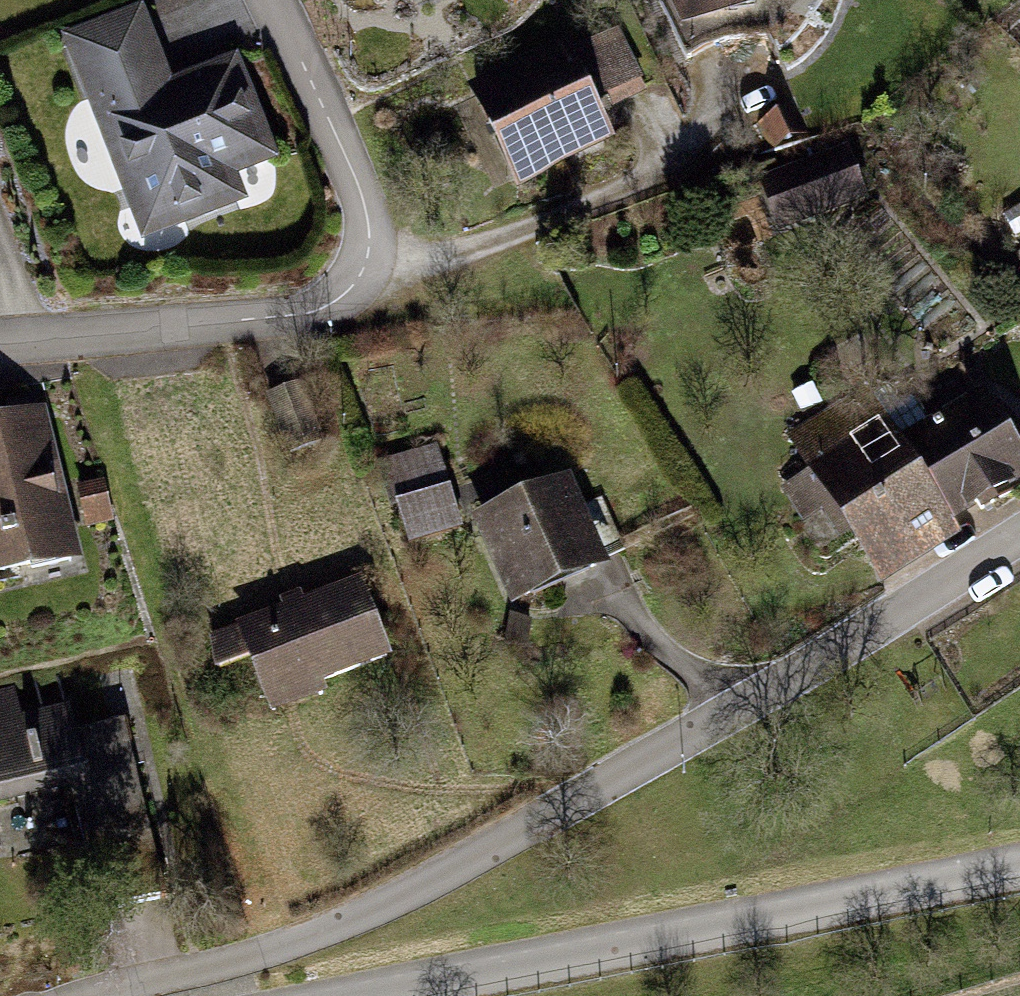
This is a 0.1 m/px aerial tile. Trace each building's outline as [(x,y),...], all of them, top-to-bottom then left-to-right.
[(688,58),(730,38),(715,5),(752,2),(753,0),(661,0),(688,58)] [(138,20),(75,44),(137,205),(173,191),(183,217),(236,196),(226,171),(266,156),(232,68),(161,95),(155,78),(160,76),(138,20)] [(641,89),(616,35),(588,48),(613,103),(641,89)] [(564,54),(478,94),(499,140),(517,132),(536,173),(605,141),(564,54)] [(860,196),(845,157),(793,177),(808,215),(860,196)] [(299,386),(269,397),(290,454),(320,443),(299,386)] [(945,520),(905,453),(868,393),(799,435),(877,562),(945,520)] [(905,453),(945,520),(1019,474),(1019,457),(988,403),(905,453)] [(31,566),(28,554),(68,545),(40,420),(0,429),(0,573),(31,566)] [(438,452),(380,469),(390,506),(398,504),(409,542),(460,528),(438,452)] [(99,485),(79,490),(86,516),(106,510),(99,485)] [(527,508),(488,525),(520,597),(593,565),(591,562),(623,548),(601,498),(570,512),(562,492),(539,502),(535,492),(522,498),(527,508)] [(359,586),(241,630),(267,701),(386,657),(359,586)] [(69,781),(101,914),(165,899),(132,764),(123,766),(119,748),(128,746),(122,722),(73,733),(68,712),(0,728),(0,798),(69,781)]
